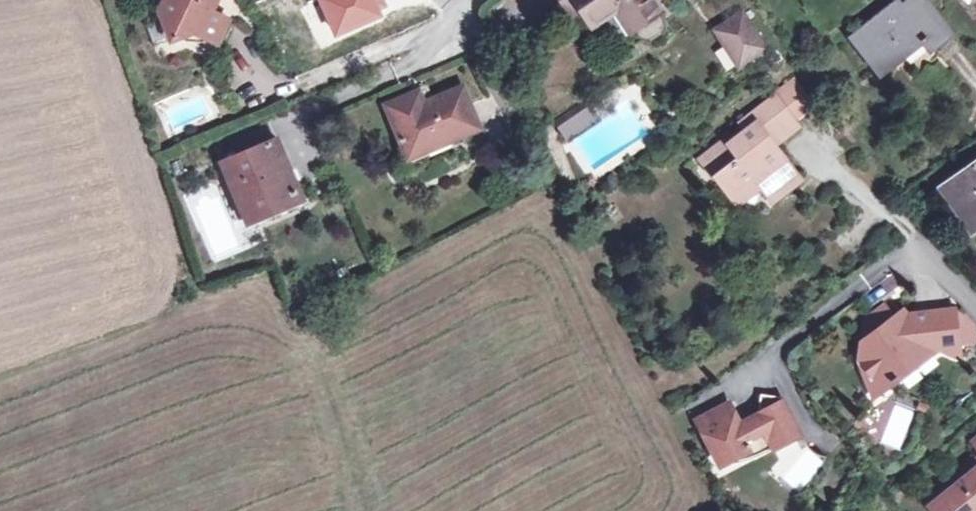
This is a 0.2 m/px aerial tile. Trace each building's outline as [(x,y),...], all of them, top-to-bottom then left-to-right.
[(159,12),(171,42),(195,33),(217,44),(228,23),(214,15),(213,10),(218,0),(165,0),(159,12)] [(583,15),(590,26),(617,7),(631,31),(638,40),(648,43),(661,34),(663,24),(656,14),(659,12),(651,0),(559,0),(573,21),(583,15)] [(923,40),(932,49),(951,34),(924,0),(911,0),(899,9),(895,3),(849,39),(879,76),(923,40)] [(740,13),(715,29),(738,65),(764,49),(740,13)] [(772,98),(773,98),(790,120),(808,105),(790,83),(772,98)] [(416,108),(410,96),(386,105),(406,152),(444,136),(447,144),(481,129),(463,88),(422,106),(416,108)] [(417,93),(410,96),(416,108),(422,106),(417,93)] [(766,139),(790,120),(773,98),(740,124),(745,131),(724,147),(707,161),(718,175),(713,178),(728,198),(753,179),(759,188),(767,197),(778,189),(782,194),(798,181),(773,148),(766,139)] [(555,124),(563,141),(596,126),(588,109),(555,124)] [(797,129),(790,120),(766,139),(773,148),(797,129)] [(223,162),(248,222),(301,199),(276,140),(223,162)] [(699,160),(713,178),(718,175),(707,161),(724,147),(721,142),(699,160)] [(505,163),(509,175),(523,169),(518,157),(505,163)] [(940,188),(968,226),(975,220),(975,162),(940,188)] [(735,206),(759,188),(753,179),(728,198),(735,206)] [(771,203),(782,194),(778,189),(767,197),(771,203)] [(975,228),(975,220),(968,226),(972,231),(975,228)] [(899,379),(938,350),(959,347),(955,310),(912,315),(913,320),(902,328),(894,317),(886,305),(866,318),(859,360),(874,375),(894,383),(894,385),(899,380),(899,379)] [(959,347),(938,350),(959,359),(959,347)] [(874,375),(859,360),(874,396),(894,383),(874,375)] [(731,404),(698,422),(720,465),(750,450),(747,445),(767,435),(774,448),(780,460),(808,445),(802,434),(783,397),(761,394),(758,417),(741,425),(731,404)] [(750,450),(720,465),(753,458),(774,448),(767,435),(747,445),(750,450)] [(958,474),(962,480),(975,469),(975,460),(958,474)] [(962,480),(930,507),(933,510),(975,510),(975,469),(962,480)]
